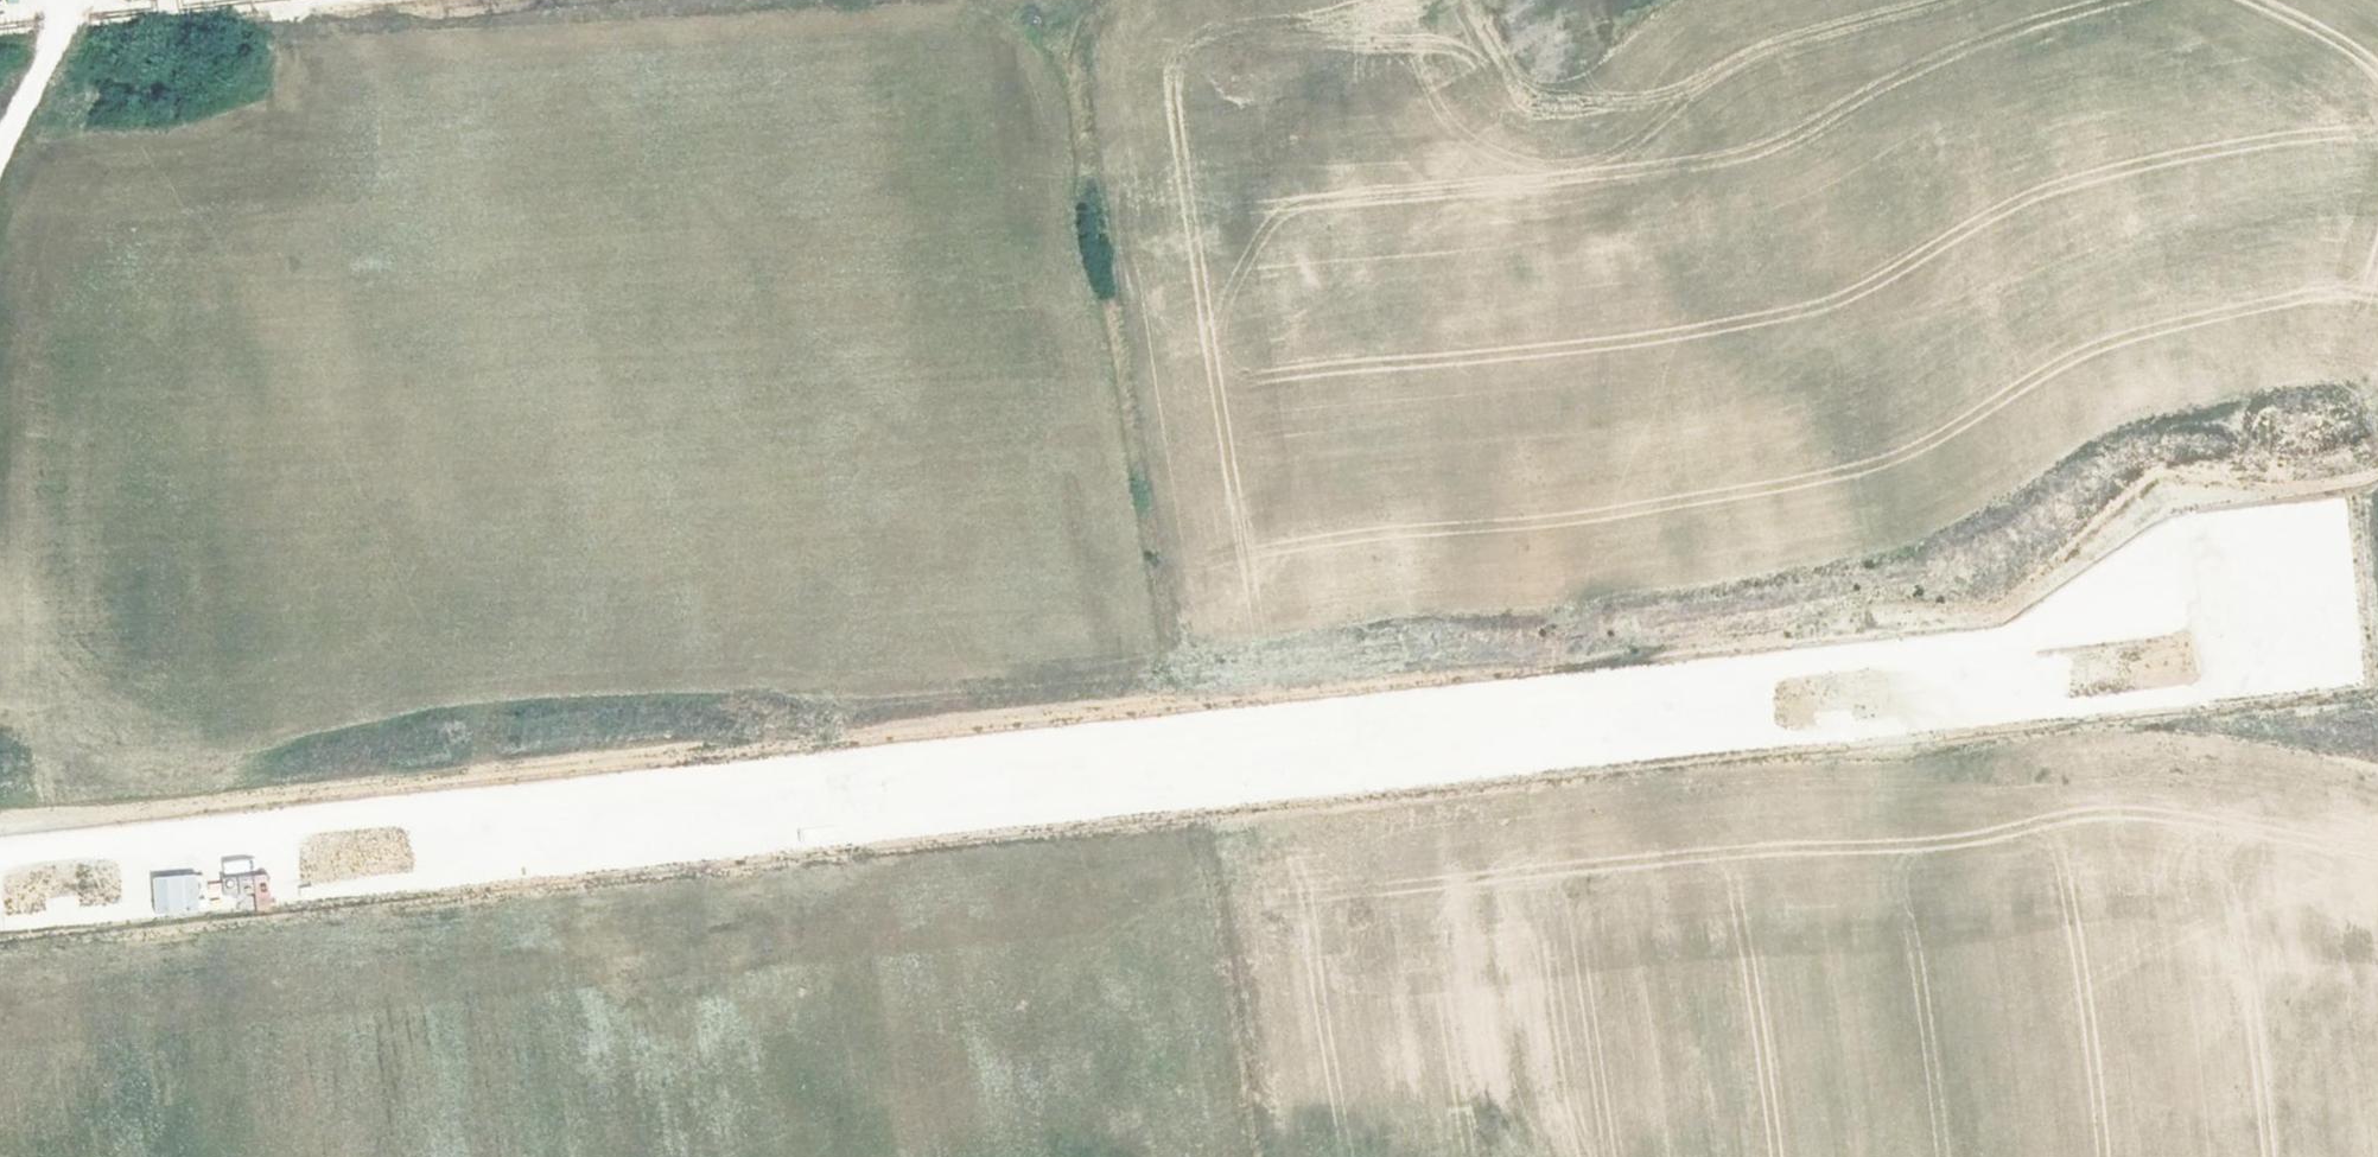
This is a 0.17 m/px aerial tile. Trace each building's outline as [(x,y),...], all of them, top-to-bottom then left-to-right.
[(155,915),(200,911),(197,873),(152,877),(155,915)] [(271,908),(267,873),(253,874),(257,909),(271,908)]
